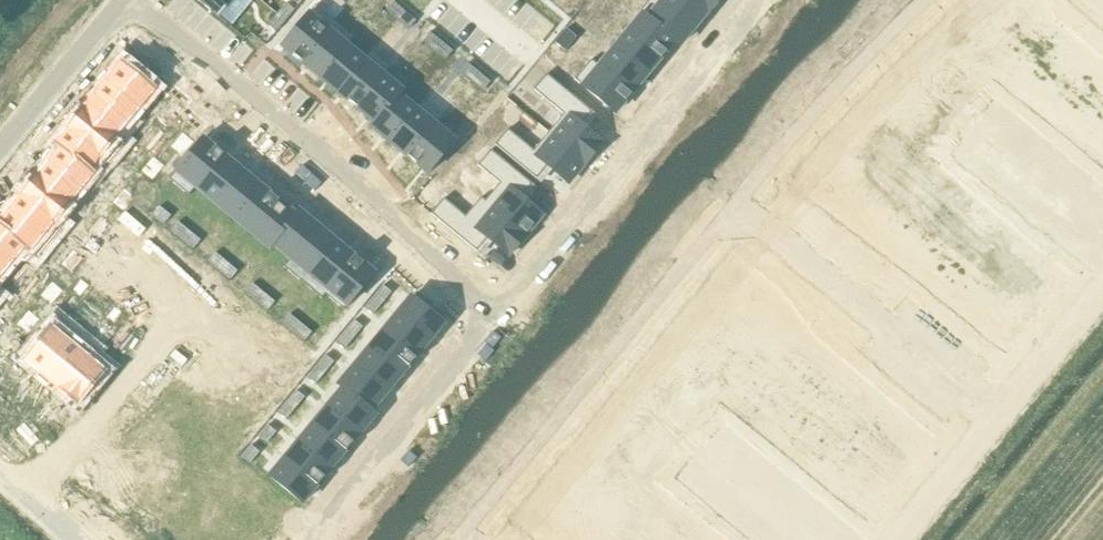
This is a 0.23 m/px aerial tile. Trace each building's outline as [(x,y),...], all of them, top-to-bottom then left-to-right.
[(219,18),(234,0),(197,0),(219,18)] [(591,4),(604,15),(610,8),(600,0),(595,0),(591,4)] [(639,12),(680,46),(694,28),(660,0),(650,0),(639,12)] [(694,28),(708,12),(709,12),(695,0),(660,0),(694,28)] [(709,12),(719,0),(695,0),(709,12)] [(957,14),(989,40),(1000,25),(970,0),(969,0),(957,14)] [(1000,25),(1012,11),(999,0),(970,0),(1000,25)] [(1012,11),(1021,0),(999,0),(1012,11)] [(387,11),(398,21),(405,12),(394,2),(387,11)] [(277,14),(286,22),(295,11),(286,3),(277,14)] [(591,4),(585,11),(597,23),(604,16),(591,4)] [(316,5),(282,46),(301,62),(335,21),(316,5)] [(405,12),(398,21),(409,30),(416,21),(405,12)] [(642,16),(628,33),(660,59),(674,42),(679,47),(680,46),(639,12),(639,13),(642,16)] [(276,33),(286,22),(277,14),(268,25),(276,33)] [(957,14),(946,28),(977,54),(989,40),(957,14)] [(1038,17),(1031,26),(1040,33),(1047,24),(1038,17)] [(335,21),(301,62),(319,78),(347,45),(347,46),(354,37),(335,21)] [(946,28),(934,43),(965,68),(977,54),(946,28)] [(566,29),(561,36),(571,45),(577,38),(566,29)] [(1061,29),(1036,60),(1054,75),(1080,44),(1061,29)] [(1026,32),(1019,41),(1028,48),(1035,39),(1026,32)] [(431,33),(423,42),(435,51),(442,42),(431,33)] [(628,33),(613,50),(645,77),(660,59),(628,33)] [(561,36),(555,43),(565,52),(571,45),(561,36)] [(926,36),(911,54),(945,82),(959,65),(964,69),(965,68),(934,43),(926,36)] [(1019,41),(1012,49),(1020,56),(1028,48),(1019,41)] [(442,42),(435,51),(446,60),(453,51),(442,42)] [(1080,44),(1054,75),(1072,89),(1097,59),(1080,44)] [(347,45),(319,78),(338,93),(365,60),(364,59),(347,46),(347,45)] [(591,60),(591,61),(631,94),(645,77),(613,50),(600,67),(591,60)] [(365,60),(338,93),(356,108),(383,75),(387,71),(388,72),(391,68),(371,51),(364,59),(365,60)] [(911,54),(897,72),(930,99),(945,82),(911,54)] [(1072,89),(1089,104),(1102,87),(1102,64),(1097,59),(1072,89)] [(1002,60),(995,69),(1004,76),(1011,68),(1002,60)] [(591,61),(575,79),(615,113),(631,94),(591,61)] [(123,63),(107,82),(138,108),(146,99),(154,89),(123,63)] [(461,73),(472,82),(479,73),(468,64),(461,73)] [(534,65),(523,79),(535,89),(546,75),(534,65)] [(995,69),(988,78),(997,85),(1004,76),(995,69)] [(383,75),(356,108),(374,123),(375,123),(399,95),(399,96),(406,87),(388,72),(387,71),(383,75)] [(897,72),(883,89),(916,116),(930,99),(897,72)] [(472,82),(483,91),(490,82),(479,73),(472,82)] [(534,89),(534,90),(563,115),(549,133),(586,164),(602,144),(601,143),(602,142),(586,130),(581,126),(593,112),(547,75),(546,76),(534,89)] [(107,82),(95,96),(131,126),(131,125),(127,122),(133,115),(138,108),(107,82)] [(1089,104),(1102,115),(1102,87),(1089,104)] [(975,88),(965,99),(974,106),(983,95),(975,88)] [(861,100),(861,101),(901,134),(916,116),(883,89),(869,106),(861,100)] [(1022,91),(1015,100),(1026,109),(1033,101),(1022,91)] [(374,123),(371,127),(390,143),(417,110),(399,96),(399,95),(375,123),(374,123)] [(83,109),(82,110),(124,145),(125,144),(120,139),(125,133),(131,126),(95,96),(84,110),(83,109)] [(965,99),(956,110),(965,117),(974,106),(965,99)] [(417,110),(390,143),(409,158),(436,126),(437,126),(443,118),(423,101),(417,110)] [(861,101),(845,119),(878,147),(893,128),(901,134),(861,101)] [(1033,101),(1026,109),(1037,118),(1044,110),(1033,101)] [(82,110),(67,128),(109,163),(116,154),(124,145),(82,110)] [(482,117),(473,128),(482,135),(490,124),(482,117)] [(845,119),(830,138),(863,165),(878,147),(845,119)] [(1057,120),(1050,129),(1061,138),(1068,129),(1057,120)] [(946,122),(937,134),(945,141),(954,130),(946,122)] [(436,126),(409,158),(428,174),(455,142),(437,126),(436,126)] [(67,130),(56,144),(96,177),(101,170),(107,163),(108,164),(109,163),(67,128),(66,129),(67,130)] [(473,128),(462,140),(475,151),(486,138),(482,135),(473,128)] [(1068,129),(1061,138),(1072,147),(1079,139),(1068,129)] [(508,130),(495,145),(536,179),(547,166),(552,170),(568,183),(584,164),(585,165),(586,164),(549,133),(534,151),(508,130)] [(183,133),(177,140),(188,149),(194,142),(183,133)] [(937,134),(927,145),(936,152),(945,141),(937,134)] [(830,138),(815,156),(848,183),(863,165),(830,138)] [(176,171),(169,180),(188,196),(195,187),(222,155),(203,139),(176,171)] [(177,140),(172,147),(182,156),(188,149),(177,140)] [(60,149),(49,162),(80,189),(86,182),(92,175),(95,177),(96,177),(56,144),(55,144),(60,149)] [(1092,149),(1085,158),(1096,167),(1102,158),(1092,149)] [(491,150),(478,166),(500,184),(485,201),(482,198),(481,199),(526,236),(527,235),(526,235),(542,215),(526,202),(521,198),(532,185),(491,150)] [(222,155),(195,187),(214,203),(241,170),(222,155)] [(815,156),(798,176),(808,185),(800,195),(822,214),(831,204),(848,183),(815,156)] [(154,158),(148,164),(159,173),(164,166),(154,158)] [(916,159),(906,170),(915,177),(924,166),(916,159)] [(37,175),(36,176),(70,204),(70,203),(69,202),(75,196),(80,189),(49,162),(38,176),(37,175)] [(148,164),(142,171),(153,180),(159,173),(148,164)] [(442,167),(435,175),(445,184),(452,176),(442,167)] [(241,170),(214,203),(232,218),(259,185),(241,170)] [(906,170),(897,181),(906,188),(915,177),(906,170)] [(951,171),(944,179),(955,188),(962,180),(951,171)] [(36,176),(21,194),(62,228),(55,222),(62,213),(70,204),(36,176)] [(962,180),(955,188),(966,198),(974,189),(962,180)] [(259,185),(232,218),(251,233),(278,200),(259,185)] [(125,189),(119,196),(130,205),(135,198),(125,189)] [(21,196),(10,210),(50,243),(56,235),(62,228),(21,194),(20,195),(21,196)] [(119,196),(113,203),(124,212),(130,205),(119,196)] [(885,196),(876,207),(885,214),(894,203),(885,196)] [(445,199),(432,214),(477,252),(488,239),(493,243),(508,256),(509,255),(510,256),(526,236),(481,199),(466,216),(445,199)] [(985,199),(978,207),(987,215),(994,206),(985,199)] [(278,200),(251,233),(269,249),(300,212),(299,211),(296,215),(278,200)] [(994,206),(987,215),(996,222),(1003,213),(994,206)] [(876,207),(867,218),(875,225),(885,214),(876,207)] [(908,208),(879,243),(887,249),(889,246),(899,255),(897,258),(898,258),(926,224),(908,208)] [(38,257),(44,250),(50,243),(10,210),(4,216),(0,221),(0,226),(38,257)] [(152,218),(163,227),(170,218),(159,210),(152,218)] [(300,212),(269,249),(270,249),(273,245),(291,260),(318,227),(300,212)] [(101,218),(95,225),(105,234),(111,227),(101,218)] [(1014,222),(1007,231),(1016,238),(1023,230),(1014,222)] [(926,224),(898,258),(900,256),(911,265),(909,267),(915,272),(917,270),(944,238),(926,224)] [(95,225),(85,237),(95,246),(105,234),(95,225)] [(171,234),(181,242),(188,233),(178,225),(171,234)] [(13,261),(18,254),(24,247),(37,258),(38,257),(0,226),(0,251),(13,261)] [(291,260),(285,268),(303,283),(337,242),(318,227),(291,260)] [(1023,230),(1016,238),(1024,245),(1032,237),(1023,230)] [(188,233),(181,242),(191,250),(198,242),(188,233)] [(944,238),(917,270),(931,282),(958,250),(944,238)] [(337,242),(303,283),(321,299),(325,294),(328,290),(355,258),(337,242)] [(1043,246),(1036,255),(1045,262),(1052,254),(1043,246)] [(958,250),(931,282),(946,294),(972,262),(958,250)] [(1,275),(7,268),(13,261),(0,251),(0,275),(1,275)] [(74,251),(68,258),(78,266),(84,259),(74,251)] [(1052,254),(1045,262),(1056,272),(1063,263),(1052,254)] [(208,264),(218,273),(225,264),(215,256),(208,264)] [(68,258),(62,265),(73,273),(78,266),(68,258)] [(328,290),(325,294),(344,310),(375,274),(355,258),(328,290)] [(719,259),(701,281),(736,311),(755,288),(753,287),(761,278),(739,259),(731,269),(719,259)] [(972,262),(946,294),(960,306),(987,274),(972,262)] [(225,264),(218,273),(228,281),(235,272),(225,264)] [(987,274),(960,306),(974,318),(1001,285),(987,274)] [(82,280),(73,291),(80,297),(89,286),(82,280)] [(701,281),(685,300),(721,329),(736,311),(701,281)] [(53,282),(47,290),(57,298),(63,291),(53,282)] [(245,295),(255,303),(262,295),(252,286),(245,295)] [(383,286),(374,297),(384,305),(393,295),(383,286)] [(47,290),(41,296),(52,305),(57,298),(47,290)] [(262,295),(255,303),(266,312),(273,303),(262,295)] [(374,297),(365,308),(376,316),(384,305),(374,297)] [(411,297),(396,315),(429,342),(444,324),(411,297)] [(685,300),(670,318),(706,348),(721,329),(685,300)] [(115,308),(107,318),(114,324),(122,313),(115,308)] [(29,311),(23,318),(34,327),(39,320),(29,311)] [(123,314),(110,329),(132,347),(145,332),(124,315),(123,314)] [(396,315),(382,333),(415,360),(429,342),(396,315)] [(289,317),(282,325),(292,334),(299,325),(289,317)] [(23,318),(1,344),(16,357),(38,331),(34,327),(23,318)] [(670,318),(655,337),(690,366),(706,348),(670,318)] [(58,319),(25,359),(34,366),(43,374),(76,334),(58,319)] [(354,321),(345,332),(356,340),(364,330),(354,321)] [(299,325),(292,334),(303,342),(310,334),(299,325)] [(777,325),(768,336),(776,344),(785,332),(777,325)] [(345,332),(337,342),(347,351),(356,340),(345,332)] [(382,333),(367,350),(400,377),(415,360),(382,333)] [(805,333),(776,368),(795,383),(823,348),(822,348),(820,350),(810,341),(812,339),(805,333)] [(76,334),(43,374),(51,381),(59,388),(59,389),(93,348),(84,341),(76,334)] [(655,337),(637,358),(649,368),(641,377),(663,396),(671,386),(673,387),(690,366),(655,337)] [(761,344),(752,355),(761,362),(770,351),(761,344)] [(93,348),(59,389),(68,397),(77,404),(78,403),(79,403),(108,367),(91,353),(94,349),(93,348)] [(823,348),(795,383),(812,397),(839,365),(840,363),(834,357),(832,360),(821,351),(823,349),(823,348)] [(367,350),(353,368),(386,395),(400,377),(367,350)] [(752,355),(743,366),(752,373),(761,362),(752,355)] [(325,356),(316,367),(327,375),(335,365),(325,356)] [(839,365),(812,397),(826,409),(853,377),(839,365)] [(221,422),(153,366),(141,380),(210,436),(221,422)] [(316,367),(308,377),(318,386),(327,375),(316,367)] [(353,368),(339,385),(375,415),(376,415),(372,412),(386,395),(353,368)] [(853,377),(826,409),(841,421),(868,388),(853,377)] [(731,381),(722,392),(730,399),(740,388),(731,381)] [(342,389),(328,406),(361,433),(375,415),(339,385),(338,386),(342,389)] [(868,388),(841,421),(855,433),(882,400),(868,388)] [(296,391),(287,402),(298,410),(306,400),(296,391)] [(722,392),(712,403),(721,410),(730,399),(722,392)] [(615,393),(598,414),(634,443),(651,422),(650,421),(658,411),(635,393),(627,403),(615,393)] [(882,400),(855,433),(869,445),(896,412),(882,400)] [(287,402),(279,413),(289,421),(298,410),(287,402)] [(328,406),(314,424),(346,451),(361,433),(328,406)] [(896,412),(869,445),(884,457),(913,422),(912,421),(910,423),(896,412)] [(598,414),(583,432),(618,462),(634,443),(598,414)] [(748,416),(741,424),(752,434),(760,425),(748,416)] [(314,424),(299,441),(332,468),(346,451),(314,424)] [(760,425),(752,434),(764,443),(771,434),(760,425)] [(267,426),(258,437),(269,445),(278,435),(267,426)] [(564,447),(563,447),(603,480),(618,462),(583,432),(568,450),(564,447)] [(299,441),(285,459),(317,486),(332,468),(299,441)] [(783,444),(776,453),(784,460),(791,451),(783,444)] [(250,447),(241,457),(252,466),(260,455),(250,447)] [(563,447),(548,466),(583,495),(598,477),(602,481),(603,480),(563,447)] [(791,451),(784,460),(793,467),(801,459),(791,451)] [(670,454),(661,466),(669,473),(679,461),(670,454)] [(285,459),(270,476),(303,504),(317,486),(285,459)] [(548,466),(533,485),(568,514),(583,495),(548,466)] [(661,466),(652,477),(660,484),(669,473),(661,466)] [(812,468),(805,477),(813,484),(820,475),(812,468)] [(820,475),(813,484),(822,491),(829,483),(820,475)] [(516,505),(527,515),(519,525),(538,539),(544,539),(550,533),(551,535),(568,514),(533,485),(516,505)] [(639,491),(630,503),(639,510),(648,499),(639,491)] [(840,491),(833,500),(842,507),(849,499),(840,491)] [(682,498),(673,509),(680,515),(689,504),(682,498)] [(849,499),(842,507),(853,517),(860,508),(849,499)] [(630,503),(621,514),(629,521),(639,510),(630,503)] [(689,504),(680,515),(687,520),(696,510),(689,504)] [(599,539),(600,539),(614,539),(617,536),(609,529),(599,539)] [(710,539),(711,539),(721,539),(726,535),(719,529),(710,539)]
